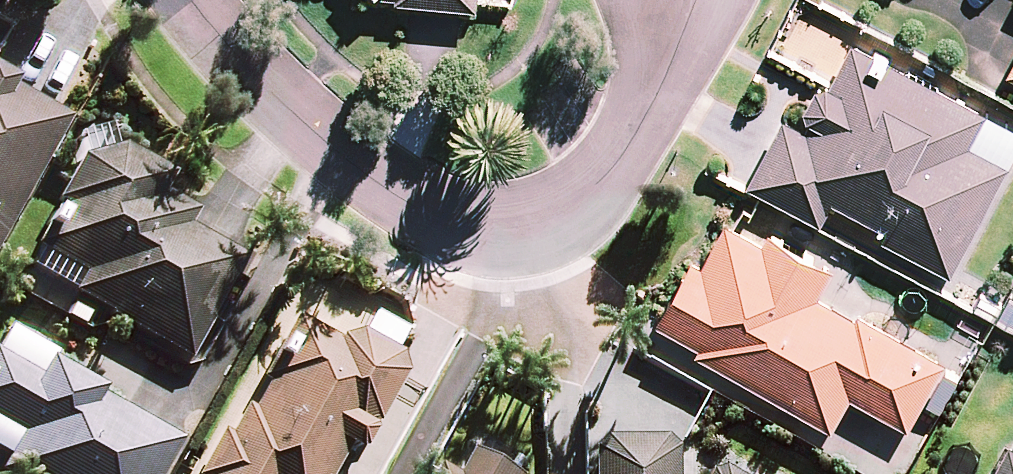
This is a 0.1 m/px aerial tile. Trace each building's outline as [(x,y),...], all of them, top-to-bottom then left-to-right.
[(399,0),(409,1),(409,7),(488,14),(489,0),(398,0),(399,0)] [(997,117),(864,48),(842,89),(828,91),(816,114),(823,126),(818,136),(795,124),(760,191),(831,228),(843,205),(898,234),(892,244),(961,280),(1012,182),(1012,167),(980,150),(997,117)] [(80,124),(23,93),(27,86),(0,71),(0,266),(80,124)] [(132,154),(88,165),(65,207),(69,209),(45,251),(94,278),(81,301),(197,365),(253,264),(198,233),(206,218),(172,200),(182,181),(132,154)] [(704,265),(668,329),(709,352),(706,358),(843,435),(862,401),(919,433),(956,367),(868,318),(865,322),(828,302),(844,272),(780,237),(773,249),(737,229),(714,271),(704,265)] [(357,454),(366,458),(373,456),(382,439),(381,433),(387,431),(413,384),(408,361),(370,340),(357,341),(346,348),(304,325),(270,385),(277,389),(262,416),(255,412),(239,442),(231,437),(210,473),(346,473),(357,454)] [(190,447),(109,402),(112,397),(58,366),(48,383),(4,359),(0,366),(0,426),(27,441),(9,473),(175,473),(190,447)] [(689,459),(678,447),(619,447),(609,458),(609,473),(689,473),(689,459)] [(486,459),(478,473),(512,473),(486,459)]
